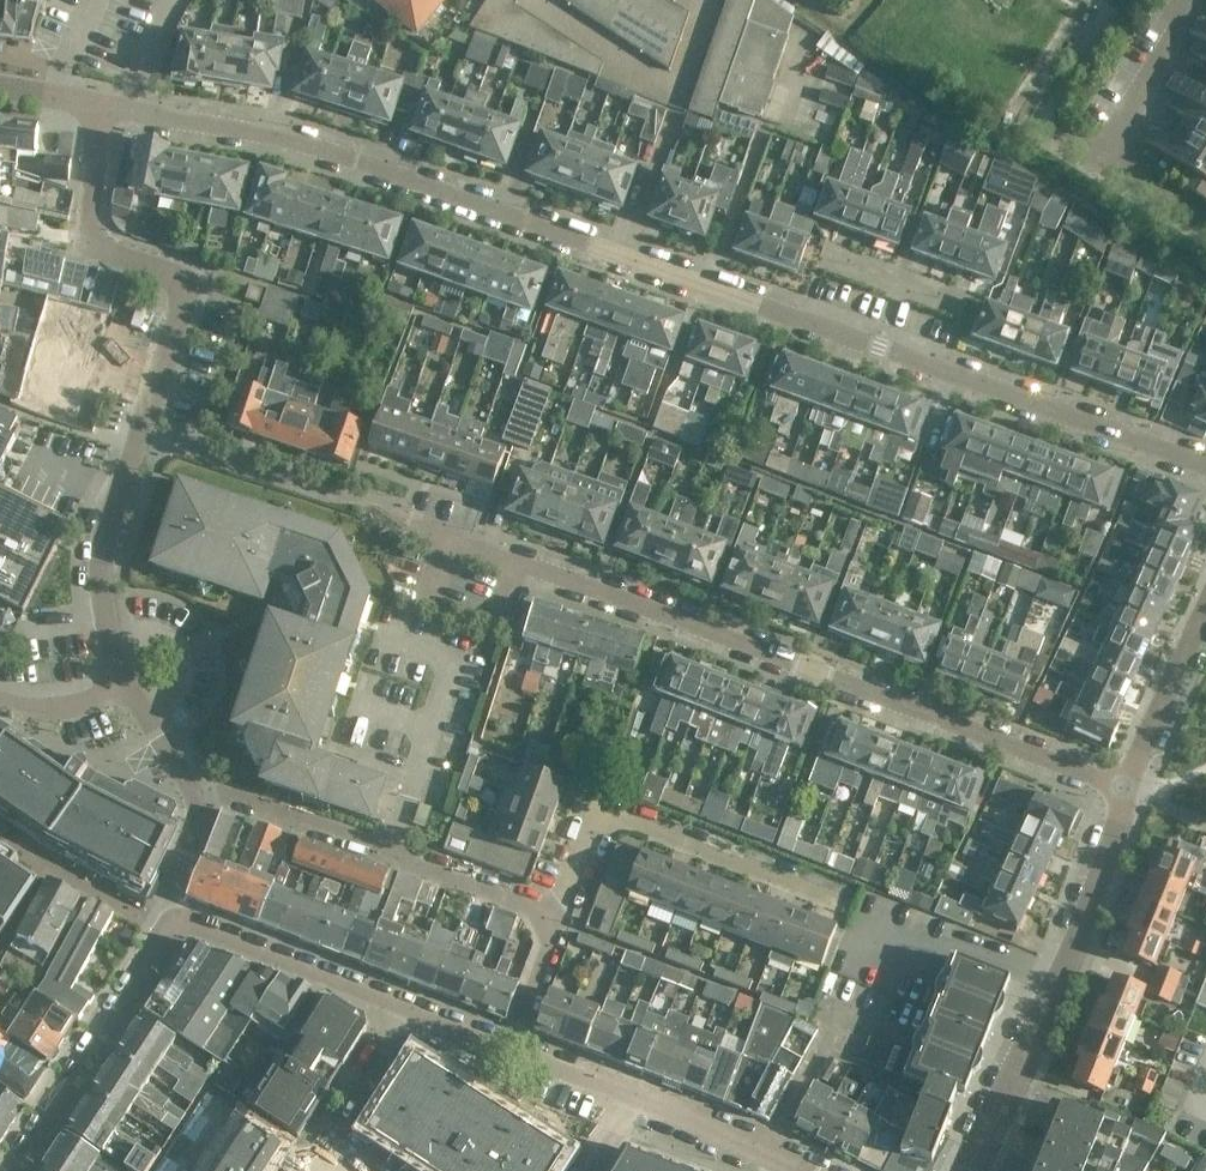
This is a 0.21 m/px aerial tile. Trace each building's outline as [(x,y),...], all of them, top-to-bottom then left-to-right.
[(41,0),(0,0),(0,39),(30,42),(32,35),(41,0)] [(255,44),(256,45),(250,85),(272,89),(275,73),(278,73),(287,17),(302,20),(305,0),(275,0),(273,14),(276,15),(272,42),(256,39),(255,44)] [(417,33),(443,0),(376,0),(417,33)] [(515,5),(518,0),(487,0),(469,27),(494,37),(515,5)] [(569,5),(581,13),(589,0),(573,0),(569,5)] [(581,13),(593,20),(606,0),(589,0),(581,13)] [(615,0),(606,0),(593,20),(605,28),(621,4),(615,0)] [(632,11),(640,0),(623,0),(621,4),(632,11)] [(644,19),(657,0),(640,0),(632,11),(644,19)] [(656,27),(672,3),(668,0),(657,0),(644,19),(656,27)] [(760,117),(788,37),(788,36),(794,18),(768,0),(755,0),(719,104),(760,117)] [(746,24),(755,0),(732,0),(726,2),(721,16),(746,24)] [(656,27),(668,35),(679,42),(689,14),(672,3),(656,27)] [(632,11),(621,4),(605,28),(616,36),(632,11)] [(515,5),(494,37),(511,44),(530,15),(515,5)] [(644,19),(632,11),(616,36),(628,44),(644,19)] [(528,50),(545,25),(530,15),(511,44),(528,50)] [(746,24),(721,16),(716,29),(741,38),(746,24)] [(320,100),(332,61),(316,56),(327,22),(318,19),(294,92),(320,100)] [(656,27),(644,19),(628,44),(640,51),(656,27)] [(1200,20),(1190,34),(1198,39),(1199,38),(1205,43),(1205,23),(1200,20)] [(544,57),(559,34),(545,25),(528,50),(544,57)] [(201,77),(204,77),(225,81),(231,40),(233,30),(212,27),(208,37),(207,36),(201,77)] [(652,59),(668,35),(656,27),(640,51),(652,59)] [(233,29),(233,30),(231,40),(225,81),(250,85),(256,45),(255,44),(243,42),(245,30),(233,29)] [(741,38),(716,29),(712,43),(736,52),(741,38)] [(203,80),(204,77),(201,77),(207,36),(180,32),(172,75),(203,80)] [(469,46),(472,38),(455,32),(449,38),(469,46)] [(491,39),(475,34),(470,48),(485,53),(491,39)] [(561,63),(574,44),(559,34),(544,57),(561,63)] [(668,35),(652,59),(669,71),(679,42),(668,35)] [(356,36),(353,42),(345,65),(332,61),(320,100),(343,107),(364,38),(356,36)] [(364,38),(343,107),(366,114),(378,76),(363,71),(374,42),(364,38)] [(1199,38),(1198,39),(1190,52),(1205,62),(1205,43),(1199,38)] [(736,52),(712,43),(707,57),(732,65),(736,52)] [(578,70),(589,54),(574,44),(561,63),(578,70)] [(501,69),(508,51),(496,46),(490,65),(501,69)] [(589,54),(578,70),(598,78),(603,63),(589,54)] [(732,65),(707,57),(702,70),(727,79),(732,65)] [(542,92),(549,72),(531,65),(524,85),(542,92)] [(555,69),(545,99),(558,104),(569,74),(555,69)] [(727,79),(702,70),(697,84),(722,93),(727,79)] [(1203,90),(1177,74),(1167,88),(1175,93),(1176,93),(1205,112),(1205,86),(1203,90)] [(416,79),(405,75),(402,83),(378,76),(366,114),(390,121),(395,107),(406,110),(416,79)] [(417,76),(416,79),(406,110),(405,114),(416,118),(412,131),(436,139),(450,101),(437,97),(441,84),(417,76)] [(608,93),(611,84),(598,79),(594,88),(608,93)] [(884,91),(857,80),(852,96),(879,106),(884,91)] [(611,84),(608,93),(622,99),(626,90),(611,84)] [(722,93),(697,84),(692,98),(717,106),(722,93)] [(820,105),(844,111),(848,95),(824,89),(820,105)] [(450,101),(436,139),(459,148),(478,94),(468,90),(462,106),(450,101)] [(1205,146),(1205,112),(1176,93),(1175,93),(1167,106),(1193,123),(1187,134),(1205,146)] [(478,94),(459,148),(482,156),(496,118),(482,113),(487,97),(478,94)] [(717,106),(692,98),(688,111),(713,120),(717,106)] [(639,139),(654,145),(666,110),(633,99),(627,115),(646,121),(639,139)] [(508,122),(496,118),(482,156),(506,164),(527,104),(516,100),(508,122)] [(752,140),(757,124),(717,111),(712,127),(752,140)] [(920,120),(907,115),(903,125),(916,130),(920,120)] [(939,145),(945,131),(924,122),(918,136),(939,145)] [(39,186),(15,179),(15,154),(35,156),(39,128),(0,123),(0,188),(36,198),(39,186)] [(564,142),(551,180),(574,189),(591,140),(593,141),(598,129),(588,126),(579,148),(564,142)] [(1144,142),(1193,173),(1184,187),(1205,201),(1205,146),(1187,134),(1180,144),(1154,128),(1144,142)] [(551,180),(564,142),(541,134),(528,172),(551,180)] [(120,160),(111,205),(112,217),(127,222),(130,211),(131,211),(134,192),(155,196),(155,199),(159,200),(162,183),(165,181),(166,175),(164,172),(167,155),(170,156),(172,148),(138,139),(134,162),(120,160)] [(574,189),(599,197),(612,159),(616,149),(593,141),(591,140),(574,189)] [(781,159),(789,163),(796,144),(788,141),(781,159)] [(801,167),(808,148),(796,144),(789,163),(801,167)] [(826,168),(833,150),(822,146),(815,164),(826,168)] [(836,225),(862,153),(850,149),(838,187),(828,184),(816,218),(836,225)] [(961,149),(957,158),(970,165),(975,157),(961,149)] [(862,153),(836,225),(856,232),(868,198),(859,195),(872,157),(862,153)] [(194,160),(170,156),(167,155),(164,172),(166,175),(165,181),(162,183),(159,200),(185,205),(188,188),(191,186),(192,180),(190,177),(194,160)] [(1000,155),(991,170),(1008,180),(1017,166),(1000,155)] [(43,179),(68,182),(71,159),(45,156),(43,179)] [(612,159),(599,197),(622,206),(638,162),(625,157),(622,163),(612,159)] [(978,184),(983,187),(991,166),(975,157),(970,165),(983,172),(982,174),(978,184)] [(188,188),(185,205),(201,208),(199,216),(210,217),(215,193),(218,191),(219,185),(217,182),(220,165),(194,160),(190,177),(192,180),(191,186),(188,188)] [(215,193),(210,217),(208,226),(225,229),(228,213),(239,215),(247,171),(220,165),(217,182),(219,185),(218,191),(215,193)] [(690,189),(676,228),(704,238),(715,207),(725,210),(738,175),(716,167),(706,195),(690,189)] [(266,235),(269,224),(283,185),(284,186),(287,177),(261,169),(245,216),(259,220),(256,232),(266,235)] [(1033,189),(1036,184),(1015,170),(1011,182),(1007,181),(1005,190),(1003,196),(1027,204),(1032,189),(1033,189)] [(872,189),(868,198),(856,232),(876,239),(899,176),(886,172),(881,184),(872,189)] [(676,228),(690,189),(675,184),(677,177),(666,173),(650,218),(676,228)] [(899,176),(876,239),(897,247),(910,213),(899,209),(904,193),(906,194),(912,178),(900,173),(899,176)] [(39,216),(68,222),(75,196),(40,184),(39,186),(36,198),(0,188),(0,208),(39,216)] [(293,231),(306,193),(284,186),(283,185),(269,224),(293,231)] [(306,193),(293,231),(317,239),(329,200),(306,193)] [(1042,214),(1049,202),(1035,193),(1030,207),(1042,214)] [(952,208),(933,260),(954,268),(966,234),(956,230),(967,198),(956,195),(952,208)] [(1042,217),(1060,226),(1070,207),(1052,198),(1042,217)] [(329,200),(317,239),(330,243),(320,273),(331,277),(332,273),(337,260),(341,247),(354,208),(329,200)] [(755,260),(767,225),(757,222),(763,204),(753,200),(734,252),(755,260)] [(767,225),(755,260),(776,267),(796,210),(776,203),(768,225),(767,225)] [(796,210),(776,267),(796,274),(796,273),(800,275),(804,266),(799,264),(808,240),(803,238),(806,228),(805,227),(811,208),(799,203),(796,210)] [(946,222),(952,208),(942,205),(936,223),(925,219),(913,253),(933,260),(946,222)] [(966,234),(954,268),(974,275),(997,209),(987,206),(976,237),(966,234)] [(0,208),(0,228),(36,233),(39,216),(0,208)] [(363,254),(376,215),(354,208),(341,247),(363,254)] [(992,223),(974,275),(994,282),(1006,248),(995,244),(1007,213),(997,209),(992,223)] [(1079,239),(1088,225),(1070,213),(1062,227),(1079,239)] [(376,215),(363,254),(388,262),(400,223),(376,215)] [(1088,225),(1079,239),(1093,249),(1099,232),(1088,225)] [(422,274),(435,236),(412,227),(399,266),(422,274)] [(9,237),(0,236),(0,261),(86,274),(87,267),(65,262),(40,255),(42,243),(9,237)] [(435,236),(422,274),(443,282),(457,243),(435,236)] [(197,247),(178,241),(175,250),(194,257),(197,247)] [(457,243),(443,282),(465,289),(478,251),(457,243)] [(1128,269),(1130,266),(1134,268),(1140,261),(1134,254),(1113,245),(1107,261),(1128,269)] [(478,251),(465,289),(487,297),(500,259),(478,251)] [(1152,277),(1158,266),(1160,263),(1145,254),(1140,261),(1134,268),(1152,278),(1152,277)] [(254,276),(259,262),(248,259),(244,273),(254,276)] [(500,259),(487,297),(508,305),(522,266),(500,259)] [(337,260),(332,273),(341,276),(345,263),(337,260)] [(48,296),(56,299),(59,286),(76,291),(79,282),(83,284),(86,274),(0,261),(0,286),(2,286),(2,285),(48,296)] [(531,313),(545,275),(522,266),(508,305),(499,330),(509,334),(518,308),(531,313)] [(1158,266),(1152,277),(1174,287),(1178,278),(1158,266)] [(354,280),(367,285),(371,272),(358,268),(354,280)] [(110,312),(122,276),(122,275),(99,270),(87,306),(110,312)] [(559,274),(547,308),(547,309),(557,312),(541,358),(552,362),(581,281),(559,274)] [(996,346),(1014,294),(1018,280),(1010,277),(1005,291),(1003,291),(997,308),(985,304),(973,338),(996,346)] [(351,303),(356,288),(334,280),(329,295),(351,303)] [(581,281),(552,362),(562,365),(572,337),(578,320),(588,323),(601,289),(581,281)] [(1176,283),(1169,298),(1182,304),(1189,289),(1176,283)] [(386,291),(411,300),(414,293),(388,284),(386,291)] [(263,290),(249,286),(244,299),(258,304),(263,290)] [(289,327),(299,297),(268,287),(258,317),(289,327)] [(601,289),(588,323),(599,327),(589,355),(599,359),(621,296),(601,289)] [(1035,360),(1059,296),(1048,292),(1037,322),(1027,319),(1015,353),(1035,360)] [(405,325),(411,307),(375,294),(369,312),(405,325)] [(434,309),(435,308),(438,297),(431,294),(427,306),(434,309)] [(1014,294),(996,346),(1015,353),(1027,319),(1017,315),(1023,298),(1014,294)] [(110,312),(87,306),(56,299),(48,296),(35,339),(25,374),(19,400),(54,413),(75,420),(84,391),(110,312)] [(621,296),(599,359),(593,374),(603,377),(619,334),(629,338),(642,303),(621,296)] [(1059,296),(1035,360),(1056,367),(1068,333),(1057,329),(1068,299),(1059,296)] [(299,317),(318,323),(324,306),(305,299),(299,317)] [(459,308),(444,302),(439,315),(454,321),(459,308)] [(621,385),(625,387),(624,387),(634,391),(662,310),(642,303),(629,338),(640,342),(634,359),(630,358),(621,385)] [(466,324),(476,328),(482,313),(472,310),(466,324)] [(671,353),(683,318),(662,310),(634,391),(632,394),(633,394),(631,399),(637,401),(640,392),(647,395),(656,369),(664,372),(670,353),(671,353)] [(487,315),(482,313),(478,322),(488,325),(489,321),(487,315)] [(1072,354),(1073,354),(1078,356),(1072,373),(1093,381),(1115,318),(1105,314),(1101,326),(1085,320),(1072,354)] [(435,332),(438,321),(424,317),(420,326),(435,332)] [(1115,318),(1093,381),(1113,388),(1125,354),(1124,354),(1115,350),(1125,321),(1115,318)] [(438,321),(435,332),(449,337),(453,326),(438,321)] [(696,324),(678,376),(689,380),(695,362),(704,365),(716,331),(696,324)] [(1133,395),(1155,332),(1145,328),(1139,345),(1133,342),(1128,344),(1124,354),(1125,354),(1113,388),(1133,395)] [(0,331),(0,395),(19,400),(25,374),(35,339),(0,331)] [(488,338),(487,338),(473,334),(462,331),(459,340),(469,344),(466,353),(481,358),(488,338)] [(699,383),(709,387),(704,402),(715,406),(720,391),(737,339),(716,331),(704,365),(705,365),(699,383)] [(507,360),(519,364),(526,345),(490,332),(485,347),(509,355),(507,360)] [(1155,332),(1133,395),(1153,402),(1151,406),(1160,410),(1184,353),(1162,345),(1166,336),(1155,332)] [(449,340),(436,335),(430,351),(444,356),(449,340)] [(737,339),(720,391),(729,395),(735,377),(746,381),(758,347),(737,339)] [(764,387),(766,388),(780,393),(774,410),(769,408),(767,414),(772,415),(770,423),(778,426),(801,362),(792,359),(794,353),(777,348),(764,387)] [(1197,369),(1202,360),(1188,354),(1184,363),(1197,369)] [(252,434),(276,364),(265,360),(255,389),(242,385),(228,426),(252,434)] [(502,375),(514,378),(519,364),(507,360),(502,375)] [(801,362),(778,426),(780,426),(777,433),(788,437),(800,400),(810,404),(822,369),(801,362)] [(1176,383),(1186,387),(1189,388),(1197,369),(1184,363),(1176,383)] [(276,364),(252,434),(277,442),(291,401),(277,397),(287,367),(276,364)] [(822,369),(810,404),(820,407),(814,425),(823,428),(842,377),(822,369)] [(314,377),(310,388),(297,383),(291,401),(277,442),(300,450),(313,409),(323,380),(314,377)] [(823,428),(834,432),(828,450),(838,454),(841,445),(840,445),(862,384),(842,377),(823,428)] [(524,380),(524,381),(502,439),(529,450),(507,511),(532,520),(546,481),(532,477),(544,445),(533,441),(552,390),(524,380)] [(1176,383),(1168,402),(1178,406),(1186,387),(1176,383)] [(840,445),(841,445),(858,451),(862,442),(880,391),(862,384),(840,445)] [(381,406),(368,445),(395,454),(407,415),(412,403),(398,398),(400,392),(389,388),(382,407),(381,406)] [(336,390),(330,410),(348,416),(355,396),(336,390)] [(1201,390),(1192,409),(1196,411),(1192,419),(1195,421),(1190,431),(1204,437),(1205,433),(1205,393),(1201,390)] [(874,446),(872,454),(869,461),(878,464),(880,460),(902,398),(880,391),(862,442),(874,446)] [(916,442),(929,403),(912,396),(911,401),(902,398),(880,460),(890,464),(900,436),(916,442)] [(662,403),(653,428),(679,438),(686,419),(687,419),(689,413),(662,403)] [(431,423),(418,462),(443,470),(460,420),(446,415),(449,408),(437,405),(431,423)] [(592,425),(596,415),(575,407),(572,417),(592,425)] [(313,409),(300,450),(326,459),(340,418),(313,409)] [(936,449),(937,449),(949,454),(943,471),(939,482),(947,485),(953,488),(957,476),(955,476),(974,424),(965,421),(966,416),(949,410),(936,449)] [(22,611),(24,613),(70,522),(4,488),(12,472),(5,462),(21,431),(16,428),(19,424),(0,415),(0,600),(22,611)] [(418,462),(431,423),(407,415),(395,454),(418,462)] [(596,415),(592,425),(613,433),(617,424),(596,415)] [(340,418),(326,459),(348,466),(362,425),(340,418)] [(702,442),(707,426),(687,419),(686,419),(679,438),(679,439),(699,447),(701,442),(702,442)] [(474,424),(460,420),(456,432),(443,470),(467,478),(480,440),(485,425),(475,422),(474,424)] [(613,436),(642,447),(647,434),(618,423),(613,436)] [(707,426),(702,442),(715,447),(722,429),(708,424),(707,426)] [(975,483),(994,431),(974,424),(955,476),(957,476),(975,483)] [(994,431),(975,483),(985,486),(982,493),(993,497),(1014,438),(994,431)] [(763,466),(769,452),(753,446),(756,437),(741,432),(734,456),(763,466)] [(654,438),(646,460),(673,471),(682,449),(654,438)] [(1014,438),(993,497),(1003,501),(1006,493),(1016,497),(1022,480),(1034,446),(1014,438)] [(493,487),(505,453),(506,449),(480,440),(467,478),(493,487)] [(690,444),(685,458),(703,466),(704,465),(709,451),(690,444)] [(1034,446),(1016,497),(1026,500),(1022,510),(1032,514),(1054,453),(1034,446)] [(721,472),(726,458),(709,451),(704,465),(721,472)] [(769,452),(763,466),(786,475),(791,460),(769,452)] [(1054,453),(1032,514),(1042,518),(1046,508),(1056,512),(1062,494),(1074,460),(1054,453)] [(804,482),(809,466),(791,460),(786,475),(786,476),(804,482)] [(1074,460),(1062,494),(1072,498),(1062,525),(1072,529),(1076,519),(1094,467),(1074,460)] [(809,466),(804,482),(825,490),(830,474),(831,474),(809,466)] [(1122,472),(1106,466),(1104,471),(1094,467),(1076,519),(1086,522),(1092,505),(1108,511),(1122,472)] [(750,495),(757,476),(737,469),(730,488),(750,495)] [(1133,481),(1145,486),(1150,475),(1141,470),(1139,469),(1133,481)] [(578,536),(598,483),(597,482),(573,474),(568,489),(569,489),(555,528),(578,536)] [(830,474),(825,490),(843,496),(849,482),(830,474)] [(598,483),(578,536),(602,545),(616,507),(619,508),(625,492),(627,485),(599,475),(597,482),(598,483)] [(785,500),(790,488),(762,477),(757,489),(785,500)] [(1202,499),(1159,479),(1154,490),(1150,488),(1144,501),(1147,502),(1146,506),(1163,514),(1164,511),(1191,524),(1191,522),(1202,499)] [(546,481),(532,520),(555,528),(569,489),(568,489),(546,481)] [(631,509),(616,548),(640,557),(655,518),(642,513),(651,488),(637,482),(628,508),(631,509)] [(849,482),(843,496),(843,497),(853,501),(854,500),(864,504),(869,490),(859,486),(849,482)] [(808,506),(813,493),(814,492),(797,485),(792,499),(808,506)] [(898,518),(907,490),(894,485),(890,498),(871,491),(869,490),(864,504),(866,505),(866,506),(898,518)] [(371,818),(382,784),(312,761),(367,595),(353,591),(358,577),(348,557),(334,552),(339,539),(181,487),(155,565),(261,600),(268,578),(293,586),(297,594),(302,603),(293,628),(272,621),(237,727),(250,732),(245,745),(256,766),(269,770),(265,783),(371,818)] [(902,519),(922,526),(931,498),(911,491),(902,519)] [(678,497),(671,514),(668,523),(655,518),(640,557),(663,566),(688,501),(678,497)] [(688,501),(663,566),(687,575),(701,536),(689,531),(699,505),(688,501)] [(1119,515),(1131,520),(1137,507),(1125,501),(1119,515)] [(1145,527),(1193,548),(1202,528),(1191,522),(1191,524),(1164,511),(1163,514),(1160,521),(1151,517),(1147,526),(1146,525),(1145,527)] [(1131,520),(1119,515),(1115,523),(1128,528),(1131,520)] [(701,536),(687,575),(711,584),(725,548),(730,550),(739,524),(723,519),(715,541),(701,536)] [(944,519),(938,534),(954,540),(960,525),(944,519)] [(738,550),(723,588),(748,598),(762,559),(766,549),(753,545),(759,530),(743,525),(735,549),(738,550)] [(960,525),(954,540),(974,548),(980,532),(960,525)] [(904,527),(900,541),(897,548),(913,554),(914,551),(920,534),(921,533),(904,527)] [(1149,552),(1184,568),(1193,548),(1145,527),(1137,545),(1149,551),(1149,552)] [(1078,552),(1095,559),(1104,536),(1086,530),(1078,552)] [(980,532),(974,548),(994,555),(1000,540),(980,532)] [(937,560),(941,550),(944,543),(920,534),(914,551),(937,560)] [(1111,535),(1107,544),(1106,544),(1102,554),(1103,554),(1114,559),(1123,540),(1111,535)] [(1000,540),(994,555),(1014,563),(1020,548),(1000,540)] [(793,546),(789,558),(770,606),(793,615),(808,576),(795,571),(803,549),(793,546)] [(1020,548),(1014,563),(1034,570),(1040,555),(1021,547),(1021,548),(1020,548)] [(941,550),(937,560),(934,567),(959,576),(965,560),(941,550)] [(834,589),(846,557),(832,552),(825,571),(812,566),(808,576),(793,615),(818,624),(831,588),(834,589)] [(1140,571),(1175,587),(1184,568),(1149,552),(1140,571)] [(762,559),(748,598),(770,606),(789,558),(779,554),(775,564),(762,559)] [(845,591),(831,629),(854,638),(868,600),(857,596),(867,569),(863,568),(867,558),(855,554),(842,590),(845,591)] [(974,554),(968,570),(995,580),(1000,564),(974,554)] [(1114,559),(1103,554),(1096,570),(1111,576),(1117,561),(1114,559)] [(1040,555),(1034,570),(1054,578),(1059,563),(1040,556),(1040,555)] [(1035,594),(1041,579),(1041,578),(1041,577),(1022,570),(1015,587),(1035,594)] [(1131,590),(1166,606),(1175,587),(1140,571),(1131,590)] [(1094,573),(1090,583),(1085,593),(1094,597),(1103,578),(1094,573)] [(1041,579),(1035,594),(1036,594),(1035,597),(1053,604),(1059,586),(1041,579)] [(1122,610),(1157,625),(1166,606),(1131,590),(1122,610)] [(1085,593),(1079,606),(1088,610),(1094,597),(1085,593)] [(949,639),(936,674),(957,682),(984,611),(988,600),(987,600),(985,599),(978,596),(974,595),(966,616),(970,617),(964,632),(953,628),(949,639)] [(868,600),(854,638),(877,647),(891,609),(868,600)] [(534,602),(522,640),(524,641),(537,645),(530,672),(542,675),(561,610),(534,602)] [(891,609),(877,647),(901,656),(916,618),(891,609)] [(577,656),(588,618),(561,610),(542,675),(556,679),(563,652),(577,656)] [(1157,625),(1122,610),(1114,628),(1114,629),(1148,645),(1157,625)] [(984,611),(957,682),(977,689),(990,655),(980,651),(994,614),(984,611)] [(588,618),(577,656),(590,660),(582,687),(596,692),(616,626),(588,618)] [(925,665),(940,627),(916,618),(901,656),(925,665)] [(1083,627),(1072,622),(1071,621),(1067,631),(1079,637),(1083,627)] [(1105,648),(1139,664),(1148,645),(1114,629),(1114,628),(1101,623),(1093,642),(1105,648)] [(990,655),(977,689),(997,697),(1022,629),(1012,625),(1000,659),(990,655)] [(616,626),(596,692),(611,696),(620,669),(634,673),(645,635),(616,626)] [(1022,629),(997,697),(1018,705),(1031,671),(1044,637),(1022,629)] [(1058,650),(1130,683),(1139,664),(1105,648),(1101,656),(1064,638),(1058,650)] [(1087,687),(1121,703),(1130,683),(1058,650),(1053,660),(1053,659),(1048,669),(1060,675),(1064,667),(1091,679),(1087,687)] [(650,732),(662,737),(665,728),(689,666),(677,661),(678,659),(664,653),(651,688),(664,693),(650,732)] [(708,673),(689,666),(665,728),(676,732),(680,722),(682,723),(688,725),(708,673)] [(527,672),(522,691),(536,695),(541,677),(527,672)] [(705,743),(729,681),(708,673),(688,725),(698,729),(694,739),(705,743)] [(705,743),(714,746),(725,750),(748,688),(729,681),(705,743)] [(1113,721),(1120,725),(1121,722),(1114,718),(1121,703),(1087,687),(1084,694),(1055,681),(1049,692),(1055,695),(1078,706),(1078,707),(1112,722),(1113,721)] [(748,688),(725,750),(735,754),(739,743),(749,747),(756,728),(768,696),(748,688)] [(1033,703),(1049,710),(1055,695),(1049,692),(1040,688),(1033,703)] [(749,749),(757,752),(754,761),(765,765),(788,704),(768,696),(756,728),(757,729),(749,749)] [(788,704),(765,765),(761,775),(775,780),(788,748),(784,743),(786,740),(802,746),(815,709),(799,703),(797,707),(788,704)] [(1112,722),(1078,707),(1077,709),(1068,731),(1108,750),(1120,725),(1113,721),(1112,722)] [(824,788),(834,792),(835,792),(838,782),(857,730),(851,728),(852,723),(833,716),(819,753),(815,761),(832,768),(824,788)] [(6,734),(11,727),(0,721),(0,743),(6,734)] [(865,770),(877,738),(857,730),(838,782),(857,790),(865,770)] [(545,766),(548,755),(553,738),(538,733),(535,743),(530,741),(523,760),(545,766)] [(152,897),(161,875),(155,872),(173,831),(178,822),(171,819),(177,808),(175,801),(134,781),(131,782),(127,788),(98,774),(88,767),(88,766),(87,761),(81,758),(76,759),(71,767),(32,740),(29,741),(25,747),(6,734),(0,743),(0,811),(46,843),(152,897)] [(877,738),(865,770),(875,774),(863,803),(874,807),(878,796),(897,745),(877,738)] [(898,804),(917,753),(897,745),(878,796),(898,804)] [(898,804),(917,812),(924,793),(936,760),(917,753),(898,804)] [(544,769),(547,770),(574,779),(575,777),(578,765),(564,761),(563,763),(552,759),(553,756),(548,755),(545,766),(544,769)] [(463,774),(472,777),(478,759),(469,756),(463,774)] [(578,765),(575,777),(599,784),(605,762),(581,756),(578,765)] [(936,760),(924,793),(934,796),(920,833),(930,838),(956,768),(936,760)] [(515,792),(556,807),(565,781),(524,767),(515,792)] [(964,827),(970,810),(984,773),(968,768),(967,772),(956,768),(930,838),(940,841),(948,821),(964,827)] [(472,777),(463,774),(456,791),(465,794),(472,777)] [(615,778),(610,789),(638,799),(642,787),(615,778)] [(1080,812),(1035,792),(1034,792),(998,779),(990,801),(1014,812),(1018,805),(1029,810),(1026,815),(1026,814),(1025,817),(1062,834),(1061,835),(1068,837),(1080,812)] [(643,784),(642,787),(638,799),(653,805),(658,790),(643,784)] [(680,809),(685,796),(664,788),(660,802),(680,809)] [(556,807),(515,792),(506,817),(547,831),(556,807)] [(700,817),(705,803),(685,796),(680,809),(700,817)] [(470,803),(461,800),(454,818),(463,821),(470,803)] [(705,803),(700,817),(719,824),(724,810),(705,803)] [(187,897),(211,907),(227,865),(218,861),(236,815),(222,810),(187,897)] [(724,810),(719,824),(740,832),(745,819),(746,818),(724,810)] [(809,859),(813,846),(796,840),(804,820),(788,814),(776,846),(809,859)] [(996,815),(991,826),(1053,853),(1061,835),(1062,834),(1025,817),(1020,826),(1001,817),(996,815)] [(547,831),(506,817),(497,840),(497,841),(538,856),(547,831)] [(745,819),(740,832),(772,844),(777,831),(745,819)] [(234,915),(268,827),(256,822),(238,869),(227,865),(211,907),(234,915)] [(529,881),(538,856),(497,841),(497,840),(452,824),(443,850),(528,880),(527,881),(529,881)] [(986,824),(982,834),(987,837),(1011,847),(1007,856),(1044,873),(1053,853),(991,826),(986,824)] [(268,827),(234,915),(257,924),(273,883),(263,879),(282,831),(268,827)] [(292,835),(273,883),(257,924),(278,933),(293,894),(282,889),(289,871),(285,870),(298,837),(292,835)] [(389,870),(300,838),(292,864),(356,887),(366,891),(381,896),(389,870)] [(979,843),(970,839),(962,854),(972,859),(979,843)] [(642,852),(617,843),(616,844),(584,928),(610,938),(627,893),(626,893),(642,852)] [(813,846),(809,859),(824,865),(830,850),(814,844),(813,846)] [(1150,875),(1185,889),(1192,891),(1198,877),(1205,857),(1205,855),(1182,845),(1177,857),(1164,852),(1155,874),(1151,872),(1150,875)] [(651,902),(666,862),(642,852),(626,893),(627,893),(651,902)] [(831,868),(850,875),(855,861),(837,853),(831,868)] [(38,882),(0,856),(0,938),(38,882)] [(985,869),(1035,892),(1044,873),(1007,856),(1002,865),(989,860),(985,869)] [(859,858),(852,877),(868,883),(868,882),(875,864),(859,858)] [(953,861),(946,876),(951,878),(961,882),(968,867),(958,863),(953,861)] [(675,912),(690,871),(666,862),(651,902),(675,912)] [(892,870),(875,864),(868,882),(885,889),(892,870)] [(989,895),(1026,912),(1035,892),(985,869),(980,879),(994,885),(989,895)] [(690,871),(675,912),(699,921),(715,880),(690,871)] [(398,873),(378,926),(363,966),(386,975),(404,930),(392,925),(401,900),(414,904),(415,901),(423,882),(398,873)] [(1139,902),(1174,916),(1185,889),(1150,875),(1139,902)] [(294,894),(293,894),(278,933),(299,941),(321,883),(318,882),(320,878),(314,876),(305,898),(300,896),(304,886),(297,884),(294,894)] [(323,884),(321,883),(299,941),(320,949),(335,910),(324,905),(329,892),(337,895),(341,886),(325,880),(323,884)] [(715,880),(699,921),(723,930),(739,889),(715,880)] [(0,965),(0,969),(32,987),(77,904),(84,908),(77,923),(102,936),(114,914),(82,896),(81,898),(49,881),(17,939),(15,938),(0,965)] [(910,888),(892,881),(889,890),(887,895),(905,902),(910,888)] [(430,907),(438,887),(423,882),(415,901),(430,907)] [(340,957),(366,891),(356,887),(346,914),(335,910),(320,949),(340,957)] [(739,889),(723,930),(747,939),(763,899),(739,889)] [(366,891),(340,957),(363,966),(378,926),(367,922),(372,909),(376,911),(381,896),(366,891)] [(1026,912),(989,895),(985,903),(964,893),(959,904),(941,896),(934,913),(969,927),(975,912),(1017,931),(1026,912)] [(470,899),(461,922),(485,930),(494,908),(470,899)] [(763,899),(747,939),(772,949),(787,908),(763,899)] [(1174,916),(1139,902),(1128,928),(1164,943),(1164,942),(1174,916)] [(494,908),(485,930),(493,933),(492,937),(507,942),(509,938),(510,939),(513,929),(518,916),(494,908)] [(787,908),(772,949),(796,958),(811,917),(787,908)] [(433,993),(459,926),(436,917),(429,934),(409,984),(433,993)] [(811,917),(796,958),(821,968),(837,927),(811,917)] [(102,936),(77,923),(63,947),(88,961),(102,936)] [(405,925),(404,930),(386,975),(409,984),(429,934),(405,925)] [(1165,959),(1170,946),(1171,944),(1164,942),(1164,943),(1128,928),(1127,931),(1132,933),(1123,955),(1154,967),(1158,956),(1165,959)] [(633,947),(637,938),(619,931),(616,940),(633,947)] [(597,941),(579,934),(575,943),(593,950),(597,941)] [(637,938),(633,947),(651,954),(655,945),(637,938)] [(1204,946),(1187,940),(1183,951),(1200,958),(1204,946)] [(597,941),(593,950),(611,956),(614,947),(597,941)] [(184,994),(213,950),(192,942),(186,944),(162,981),(163,981),(143,1011),(163,1024),(183,993),(184,994)] [(452,943),(433,993),(456,1002),(471,964),(475,952),(452,943)] [(37,993),(36,994),(77,1020),(79,1021),(89,1004),(90,1004),(94,997),(75,985),(88,961),(63,947),(47,977),(47,978),(37,994),(37,993)] [(183,993),(163,1024),(204,1051),(258,967),(213,950),(184,994),(183,993)] [(682,965),(685,957),(668,950),(664,959),(682,965)] [(639,972),(644,958),(627,951),(621,965),(639,972)] [(480,1011),(495,974),(481,968),(486,956),(475,952),(471,964),(456,1002),(480,1011)] [(685,957),(682,965),(699,972),(703,963),(685,957)] [(919,1108),(904,1147),(899,1145),(884,1170),(932,1170),(934,1168),(950,1139),(943,1135),(952,1113),(949,1112),(957,1091),(961,1092),(964,1083),(967,1084),(979,1052),(977,1051),(982,1037),(985,1038),(1005,988),(1002,987),(1006,978),(950,957),(912,1054),(870,1037),(860,1060),(927,1087),(919,1108)] [(504,1021),(518,983),(506,978),(512,962),(501,958),(495,974),(480,1011),(504,1021)] [(658,979),(663,965),(644,958),(639,972),(658,979)] [(663,965),(658,979),(678,987),(684,973),(663,965)] [(1153,981),(1184,993),(1190,979),(1181,976),(1182,975),(1159,966),(1153,981)] [(258,967),(204,1051),(213,1057),(224,1064),(251,1022),(252,1023),(281,977),(278,975),(258,967)] [(730,984),(734,975),(716,968),(713,977),(730,984)] [(4,998),(15,981),(0,973),(0,995),(4,998)] [(684,973),(678,987),(692,993),(697,978),(684,973)] [(734,975),(730,984),(748,991),(751,982),(734,975)] [(281,977),(252,1023),(272,1036),(277,1028),(284,1033),(311,992),(297,982),(294,986),(281,977)] [(1141,1018),(1147,1003),(1141,1001),(1145,991),(1114,978),(1105,1000),(1100,999),(1099,1001),(1135,1015),(1135,1016),(1141,1018)] [(1196,1004),(1205,1008),(1205,978),(1196,1004)] [(1184,993),(1153,981),(1148,994),(1170,1003),(1171,1002),(1179,1006),(1184,993)] [(716,1002),(721,988),(707,982),(702,996),(716,1002)] [(721,988),(716,1002),(729,1007),(734,993),(721,988)] [(533,1031),(535,1031),(559,1040),(574,1000),(549,990),(548,991),(549,991),(534,1029),(533,1031)] [(776,1009),(780,1000),(762,993),(758,1002),(776,1009)] [(9,1005),(63,1042),(77,1020),(36,994),(29,1005),(15,996),(9,1005)] [(318,996),(249,1106),(298,1137),(328,1088),(327,1088),(342,1065),(343,1065),(367,1027),(365,1017),(328,994),(318,996)] [(761,1003),(740,995),(734,1010),(756,1017),(761,1003)] [(574,1000),(559,1040),(584,1050),(599,1011),(600,1009),(574,1000)] [(608,1000),(589,1053),(605,1059),(620,1022),(626,1006),(608,1000)] [(797,1007),(780,1000),(776,1009),(794,1016),(797,1007)] [(620,1022),(605,1059),(625,1067),(646,1012),(647,1012),(649,1005),(639,1001),(629,1025),(620,1022)] [(1124,1042),(1135,1016),(1135,1015),(1099,1001),(1088,1028),(1124,1042)] [(781,1048),(797,1018),(761,1003),(746,1043),(741,1056),(770,1068),(781,1048)] [(49,1062),(63,1042),(9,1005),(1,1017),(15,1026),(8,1036),(49,1062)] [(644,1074),(663,1081),(685,1024),(687,1025),(689,1019),(668,1011),(665,1019),(665,1020),(644,1074)] [(625,1067),(644,1074),(665,1020),(665,1019),(647,1012),(646,1012),(625,1067)] [(170,1046),(175,1038),(141,1015),(127,1036),(204,1085),(210,1075),(192,1064),(193,1062),(170,1046)] [(663,1081),(682,1089),(704,1032),(687,1025),(685,1024),(663,1081)] [(704,1032),(682,1089),(701,1096),(726,1031),(716,1028),(713,1035),(704,1032)] [(1124,1042),(1088,1028),(1076,1058),(1081,1060),(1082,1057),(1113,1070),(1114,1068),(1124,1042)] [(26,1102),(48,1065),(48,1064),(49,1062),(8,1036),(0,1031),(0,1085),(26,1102)] [(722,1104),(741,1056),(746,1043),(736,1040),(737,1035),(726,1031),(701,1096),(722,1104)] [(116,1053),(151,1076),(157,1066),(179,1081),(172,1091),(192,1104),(204,1085),(127,1036),(116,1053)] [(781,1048),(770,1068),(744,1113),(768,1122),(792,1078),(801,1060),(781,1048)] [(104,1071),(180,1121),(185,1114),(167,1102),(169,1100),(145,1085),(151,1076),(116,1053),(104,1071)] [(770,1068),(741,1056),(722,1104),(744,1113),(770,1068)] [(818,1076),(828,1082),(838,1063),(829,1057),(818,1076)] [(1120,1071),(1114,1068),(1113,1070),(1082,1057),(1081,1060),(1072,1082),(1104,1094),(1107,1084),(1114,1086),(1120,1071)] [(372,1124),(382,1130),(376,1138),(398,1152),(398,1153),(415,1164),(427,1170),(555,1170),(561,1163),(551,1157),(557,1148),(533,1132),(515,1121),(466,1089),(448,1078),(424,1063),(418,1072),(409,1066),(394,1088),(379,1112),(372,1124)] [(212,1084),(231,1096),(243,1076),(225,1064),(212,1084)] [(1141,1069),(1137,1079),(1154,1086),(1158,1076),(1141,1069)] [(91,1091),(126,1113),(132,1104),(174,1131),(180,1121),(104,1071),(91,1091)] [(836,1095),(815,1138),(835,1148),(857,1106),(846,1100),(848,1096),(852,1098),(858,1086),(845,1079),(836,1095)] [(1150,1095),(1154,1086),(1137,1079),(1133,1088),(1150,1095)] [(870,1082),(857,1106),(835,1148),(856,1159),(891,1093),(870,1082)] [(815,1138),(836,1095),(815,1084),(792,1126),(815,1138)] [(13,1125),(25,1107),(0,1091),(0,1116),(13,1125)] [(126,1113),(91,1091),(79,1109),(155,1160),(161,1151),(141,1138),(143,1136),(120,1122),(126,1113)] [(856,1159),(878,1170),(884,1170),(899,1145),(904,1147),(919,1108),(891,1093),(856,1159)] [(1148,1165),(1122,1155),(1131,1135),(1159,1146),(1166,1135),(1147,1127),(1094,1105),(1089,1116),(1062,1105),(1036,1170),(1145,1170),(1148,1165)] [(79,1109),(66,1129),(101,1152),(131,1170),(148,1170),(155,1160),(79,1109)] [(199,1114),(192,1125),(200,1130),(207,1119),(199,1114)] [(1,1143),(13,1125),(0,1116),(0,1143),(1,1143)] [(225,1147),(263,1170),(267,1170),(281,1149),(240,1123),(225,1147)] [(192,1125),(184,1137),(193,1142),(200,1130),(192,1125)] [(99,1155),(64,1132),(51,1151),(81,1170),(101,1170),(92,1166),(99,1155)] [(1183,1146),(1172,1161),(1185,1170),(1190,1170),(1200,1158),(1183,1146)] [(210,1170),(212,1170),(263,1170),(225,1147),(210,1170)] [(679,1168),(667,1164),(653,1159),(625,1148),(621,1154),(611,1170),(687,1170),(679,1168)] [(39,1170),(81,1170),(51,1151),(38,1170),(39,1170)] [(1203,1157),(1195,1170),(1205,1170),(1205,1159),(1203,1157)] [(162,1170),(174,1170),(178,1165),(169,1160),(162,1170)]
